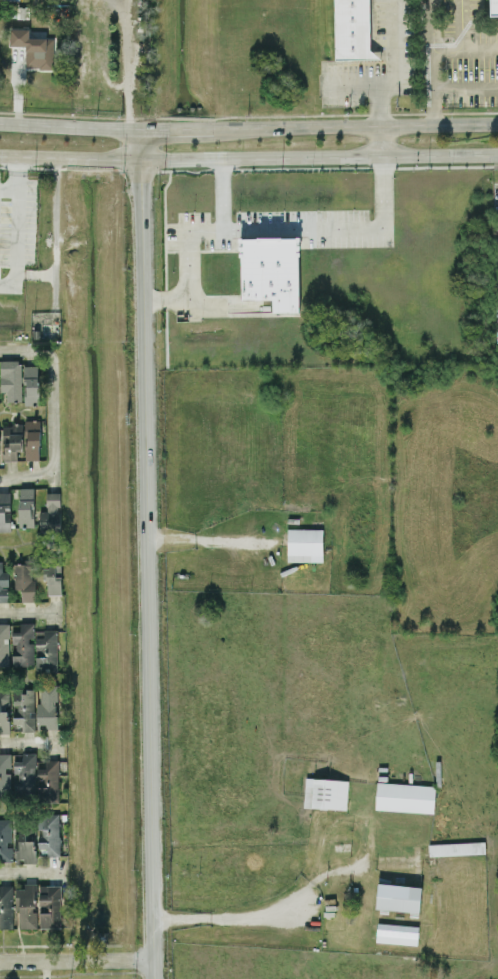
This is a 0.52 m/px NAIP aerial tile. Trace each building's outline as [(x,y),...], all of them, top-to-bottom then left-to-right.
[(336,59),(381,59),(381,51),(371,51),(370,0),(335,0),(336,59)] [(10,45),(25,46),(25,68),(54,68),(54,38),(29,37),(29,29),(10,28),(10,45)] [(299,312),(299,237),(241,237),(241,299),(272,299),(273,312),(299,312)] [(1,392),(7,392),(7,402),(22,402),(21,360),(1,360),(1,392)] [(39,365),(24,366),(25,405),(39,405),(39,365)] [(41,459),(40,420),(25,420),(26,459),(41,459)] [(4,461),(17,460),(17,450),(23,450),(22,424),(3,425),(4,461)] [(34,487),(19,488),(20,527),(35,527),(34,487)] [(0,492),(0,531),(11,531),(10,492),(0,492)] [(61,492),(47,492),(47,510),(40,510),(40,531),(60,532),(61,492)] [(324,529),(288,528),(287,561),(323,561),(324,529)] [(3,571),(3,561),(0,561),(0,601),(9,601),(8,571),(3,571)] [(35,601),(34,563),(15,564),(15,589),(22,589),(22,601),(35,601)] [(48,595),(62,594),(61,565),(43,566),(43,580),(48,580),(48,595)] [(9,666),(9,623),(0,623),(0,666),(9,666)] [(12,665),(33,666),(35,624),(13,623),(12,665)] [(57,630),(36,630),(37,671),(58,671),(57,630)] [(57,684),(40,685),(41,702),(37,702),(37,729),(58,728),(57,684)] [(35,689),(14,688),(13,708),(14,708),(13,723),(22,723),(22,731),(34,731),(35,689)] [(9,733),(10,689),(0,689),(0,733),(9,733)] [(11,795),(11,769),(11,753),(0,753),(0,795),(11,795)] [(14,761),(15,795),(36,795),(35,753),(23,753),(23,761),(14,761)] [(59,759),(45,759),(45,762),(38,763),(39,802),(60,801),(59,759)] [(347,809),(348,779),(305,778),(304,807),(347,809)] [(376,810),(435,811),(435,784),(376,783),(376,810)] [(60,814),(39,814),(39,855),(60,855),(60,814)] [(13,861),(12,818),(0,818),(0,861),(13,861)] [(35,861),(36,826),(19,826),(19,861),(35,861)] [(485,841),(428,843),(429,855),(485,853),(485,841)] [(376,909),(420,912),(422,886),(378,883),(376,909)] [(61,928),(61,884),(24,884),(24,889),(16,889),(16,910),(20,910),(20,928),(38,928),(61,928)] [(0,886),(0,928),(14,928),(13,885),(0,886)] [(419,925),(377,923),(376,942),(418,944),(419,925)]
